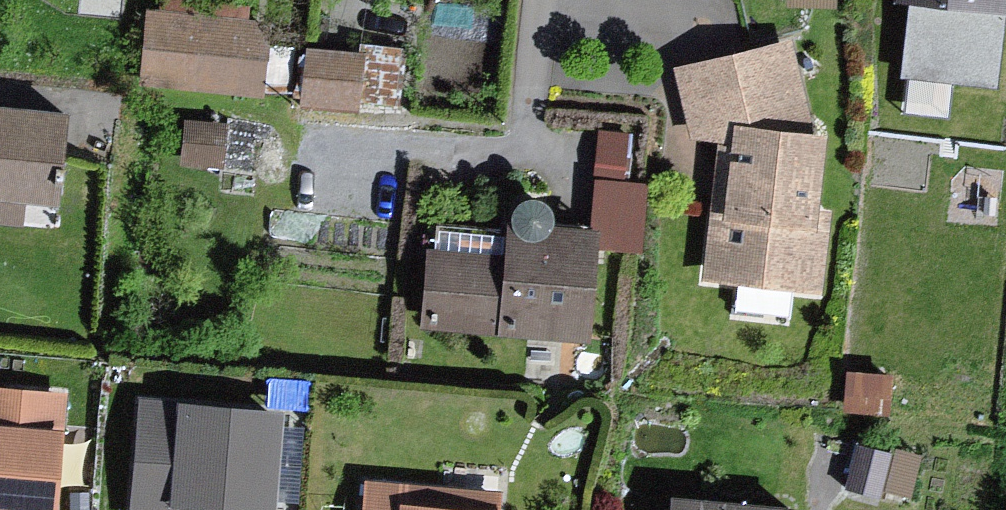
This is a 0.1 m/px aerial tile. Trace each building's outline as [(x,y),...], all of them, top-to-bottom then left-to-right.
[(892,7),(1005,16),(1005,0),(892,0),(892,7)] [(242,12),(146,12),(140,92),(259,100),(267,28),(244,26),(242,12)] [(403,95),(402,35),(298,37),(300,97),(403,95)] [(788,44),(671,75),(681,203),(709,205),(701,284),(823,295),(830,215),(814,214),(818,141),(805,137),(788,44)] [(22,236),(21,213),(48,214),(61,114),(0,108),(0,234),(22,236)] [(184,153),(227,154),(227,113),(185,112),(184,153)] [(495,263),(418,254),(420,330),(589,347),(591,257),(640,264),(646,188),(621,187),(628,146),(597,137),(582,231),(544,228),(544,218),(539,207),(527,201),(517,200),(508,206),(500,213),(498,224),(495,263)] [(0,387),(0,509),(54,509),(68,395),(0,387)] [(135,407),(125,509),(271,509),(279,419),(135,407)] [(907,492),(918,449),(857,433),(845,476),(907,492)] [(359,485),(358,509),(496,509),(496,495),(359,485)] [(663,500),(662,509),(783,509),(784,506),(663,500)]
